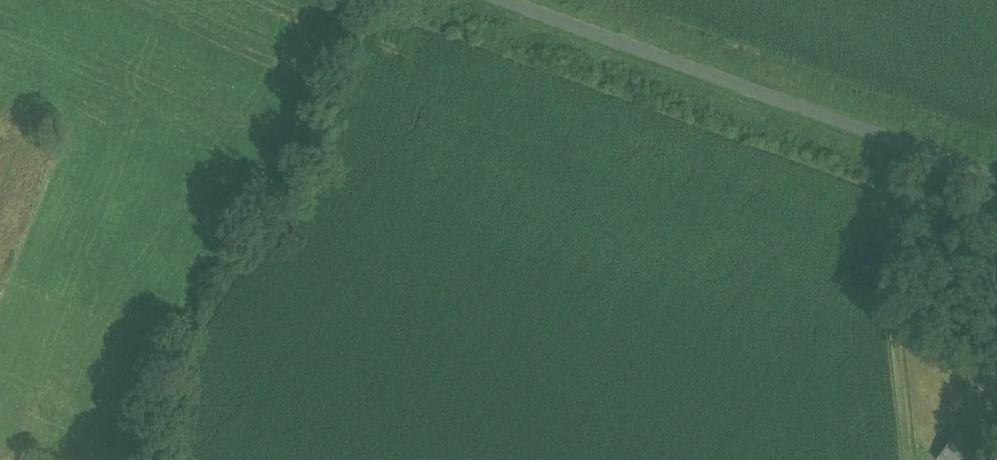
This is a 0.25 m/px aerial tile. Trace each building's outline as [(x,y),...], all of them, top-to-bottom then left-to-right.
[(956,433),(939,458),(942,459),(993,459),(956,433)]
